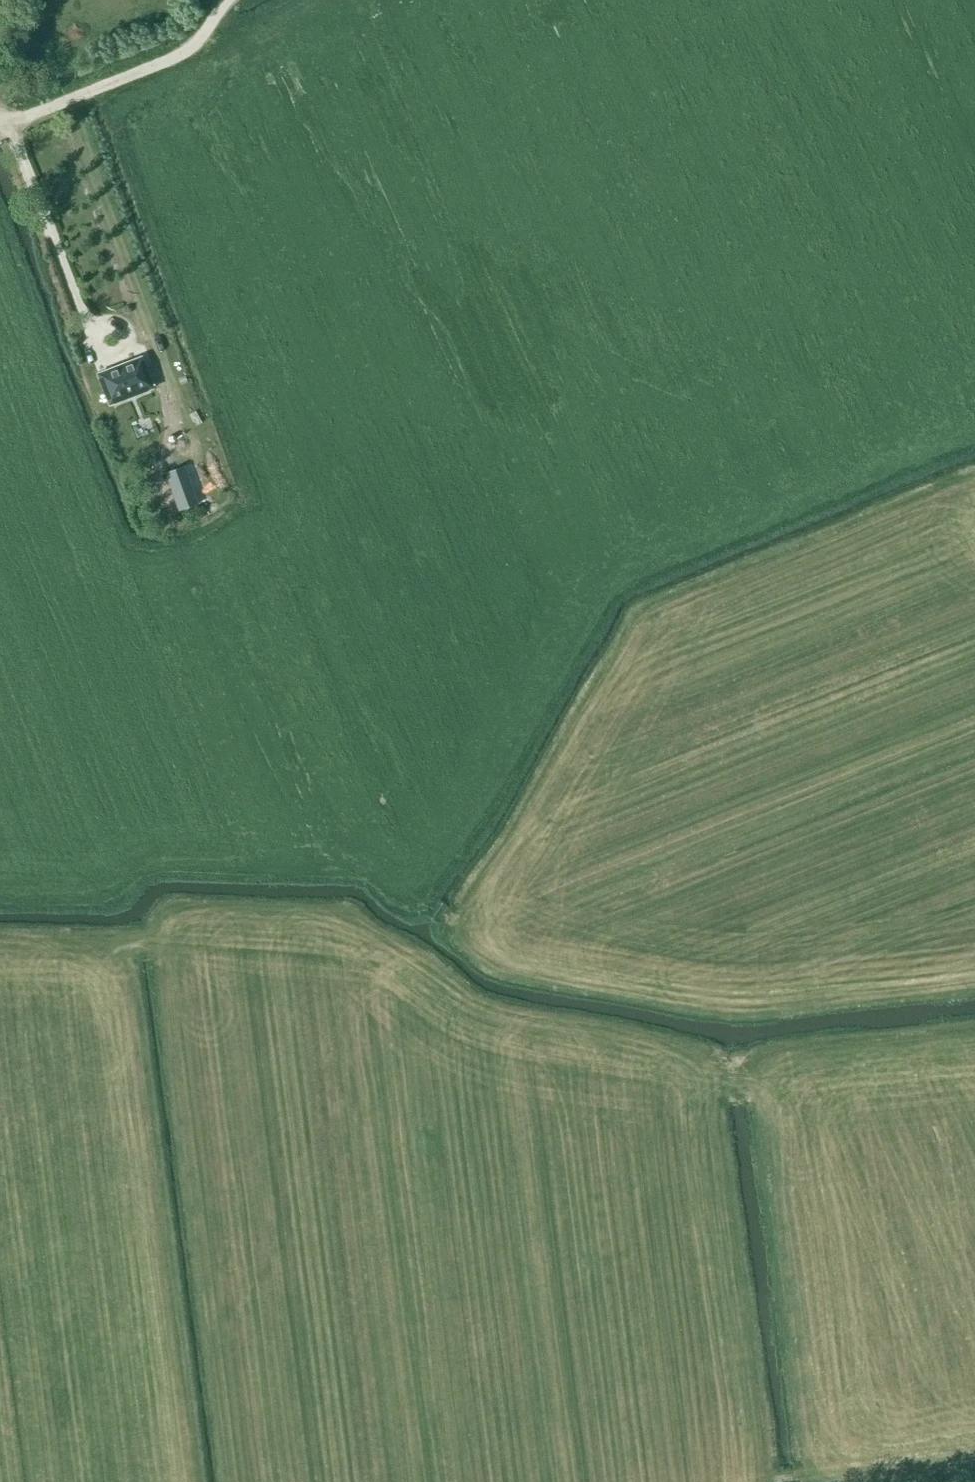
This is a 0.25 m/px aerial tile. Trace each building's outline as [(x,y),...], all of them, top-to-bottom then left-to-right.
[(108,406),(153,389),(141,357),(96,374),(108,406)] [(178,512),(198,505),(185,467),(165,473),(178,512)]
